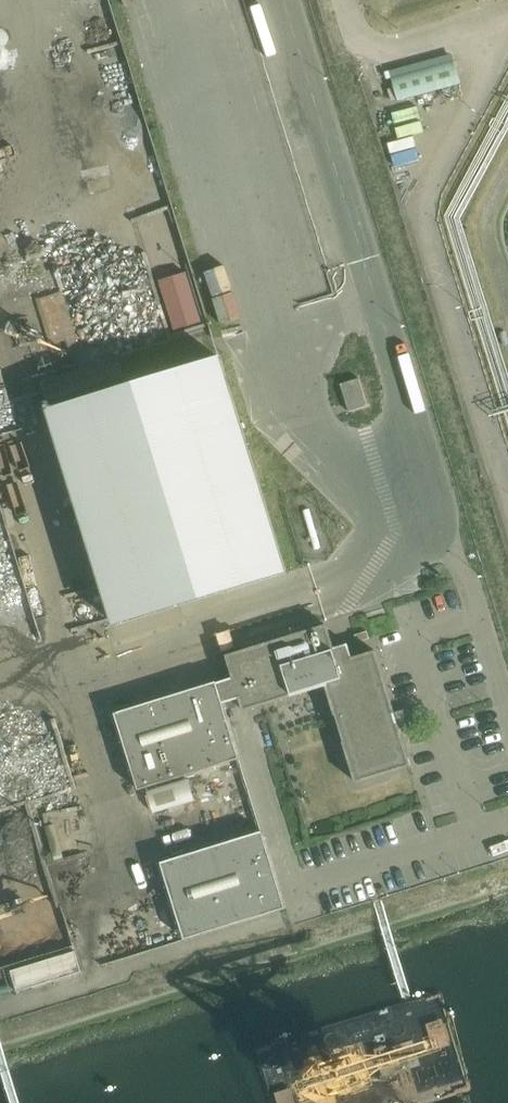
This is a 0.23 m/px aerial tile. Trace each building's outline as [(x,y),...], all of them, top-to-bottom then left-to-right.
[(454,60),(391,78),(398,102),(461,84),(454,60)] [(187,273),(161,281),(176,332),(203,324),(187,273)] [(61,290),(35,298),(59,376),(41,381),(46,400),(124,376),(113,340),(80,350),(61,290)] [(221,360),(50,413),(115,625),(287,572),(267,506),(221,360)] [(349,413),(368,407),(359,379),(341,385),(349,413)] [(410,767),(376,652),(353,659),(348,645),(334,649),(327,626),(227,657),(234,679),(226,681),(217,684),(217,683),(115,714),(139,791),(241,760),(224,705),(232,702),(240,700),(244,712),(327,686),(356,783),(410,767)] [(195,802),(188,779),(147,791),(153,814),(195,802)] [(185,941),(287,909),(263,833),(161,864),(185,941)] [(18,993),(82,973),(75,952),(11,972),(18,993)]
